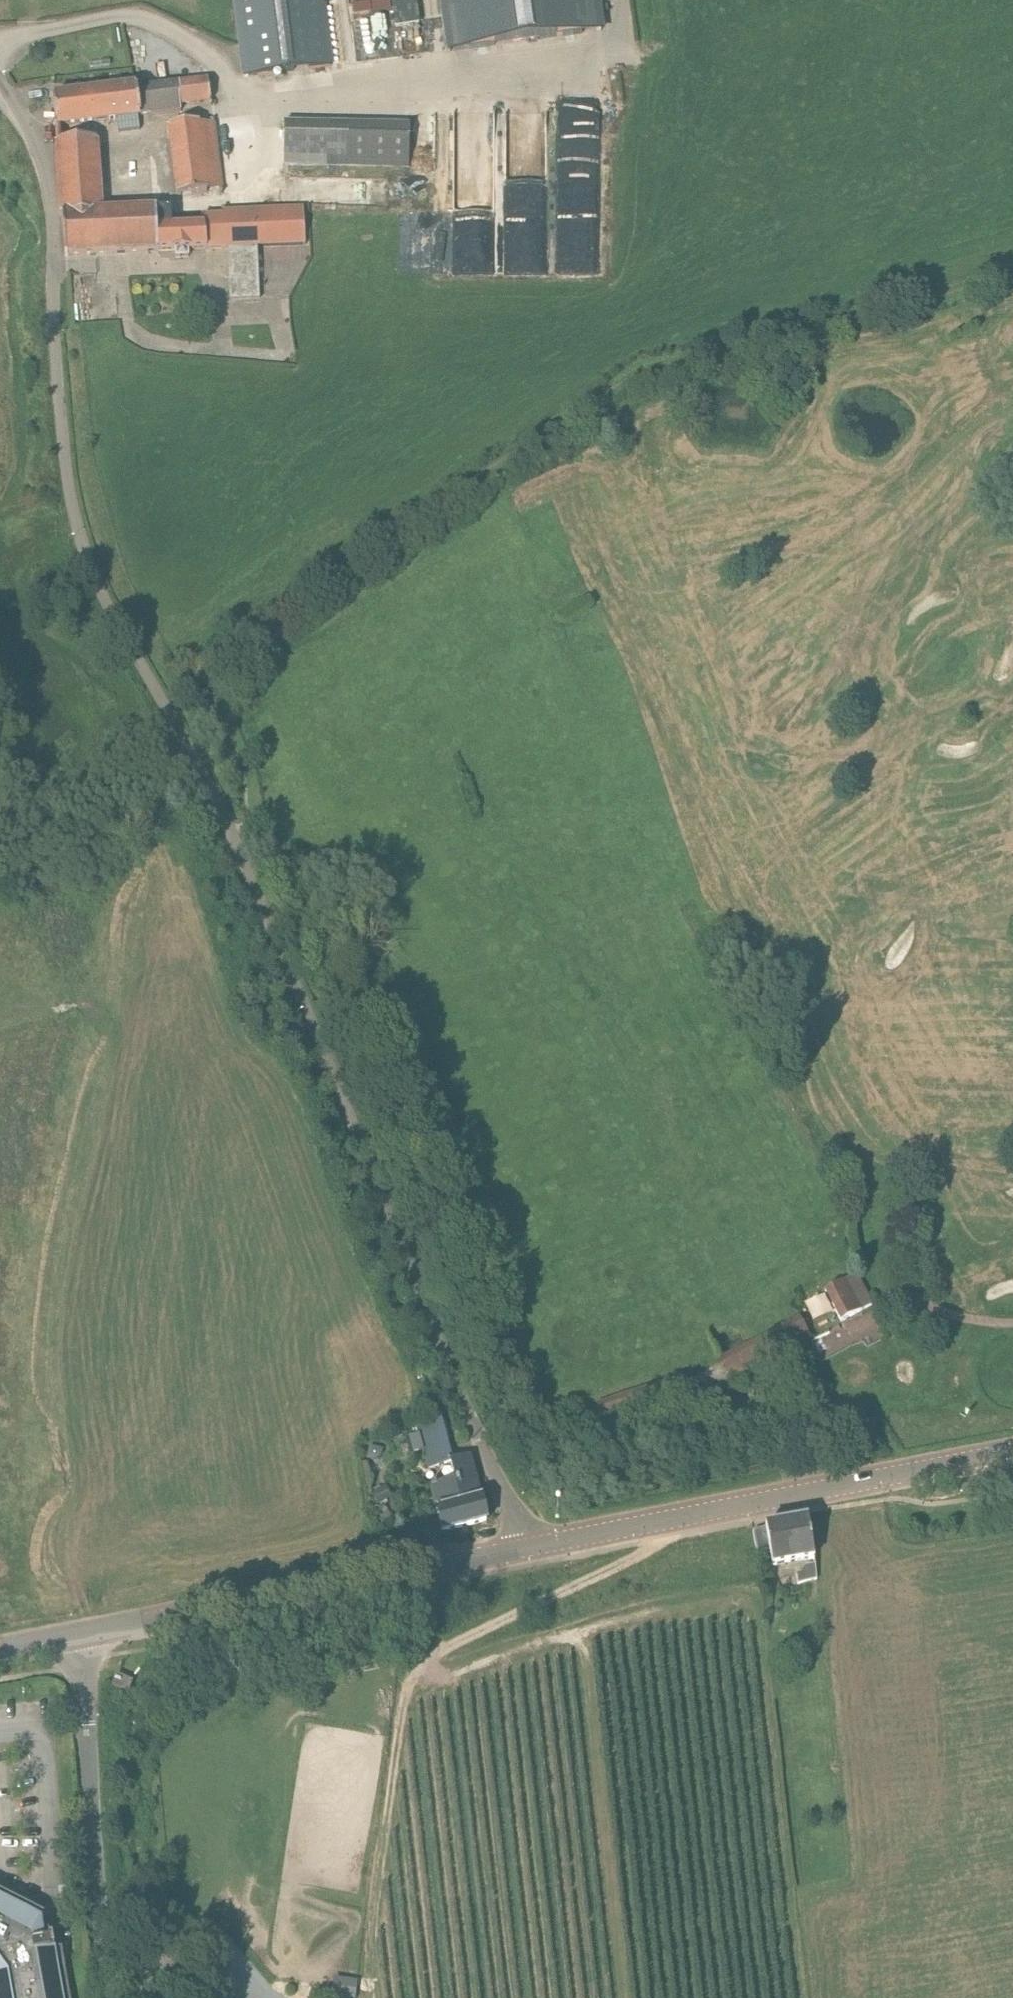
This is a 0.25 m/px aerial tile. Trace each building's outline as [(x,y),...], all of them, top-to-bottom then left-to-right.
[(234,2),(239,43),(244,76),(334,64),(326,5),(351,2),(351,0),(234,0),(234,2)] [(418,23),(414,0),(405,0),(389,2),(392,27),(418,23)] [(451,60),(610,39),(605,0),(443,0),(451,60)] [(338,63),(361,60),(359,37),(336,39),(338,63)] [(136,91),(94,96),(97,125),(140,120),(140,117),(182,112),(181,107),(211,104),(208,79),(136,91)] [(73,98),(53,100),(56,126),(56,127),(57,130),(97,125),(94,96),(73,98)] [(230,119),(168,129),(176,194),(222,189),(241,185),(230,119)] [(284,165),(348,166),(409,167),(410,124),(349,123),(284,123),(284,165)] [(96,142),(58,144),(62,216),(100,214),(96,142)] [(348,199),(368,200),(369,183),(349,182),(348,199)] [(100,214),(62,216),(65,256),(175,250),(175,257),(188,257),(188,250),(203,249),(227,248),(230,300),(250,299),(260,298),(257,246),(305,244),(304,208),(224,212),(224,216),(202,217),(202,226),(172,228),(171,210),(157,211),(100,215),(100,214)] [(872,1305),(855,1274),(825,1290),(841,1321),(872,1305)] [(802,1318),(722,1359),(732,1378),(811,1337),(802,1318)] [(427,1468),(451,1462),(450,1460),(452,1460),(441,1418),(416,1425),(419,1434),(423,1451),(427,1468)] [(423,1451),(419,1434),(408,1436),(413,1454),(423,1451)] [(381,1449),(368,1446),(365,1459),(370,1460),(380,1454),(381,1449)] [(450,1460),(451,1462),(455,1478),(431,1484),(436,1506),(442,1532),(487,1521),(470,1457),(452,1461),(452,1460),(450,1460)] [(372,1492),(378,1504),(392,1497),(387,1485),(372,1492)] [(766,1529),(753,1531),(757,1551),(769,1551),(772,1566),(815,1559),(807,1519),(766,1527),(766,1529)] [(815,1564),(805,1566),(801,1572),(801,1573),(796,1573),(798,1583),(817,1579),(815,1564)] [(131,1682),(116,1676),(115,1680),(116,1680),(113,1687),(126,1692),(131,1682)] [(61,1950),(51,1952),(49,1942),(46,1943),(42,1921),(44,1916),(0,1893),(0,1997),(70,1997),(61,1950)] [(358,1980),(333,1978),(331,1993),(356,1996),(358,1980)]
